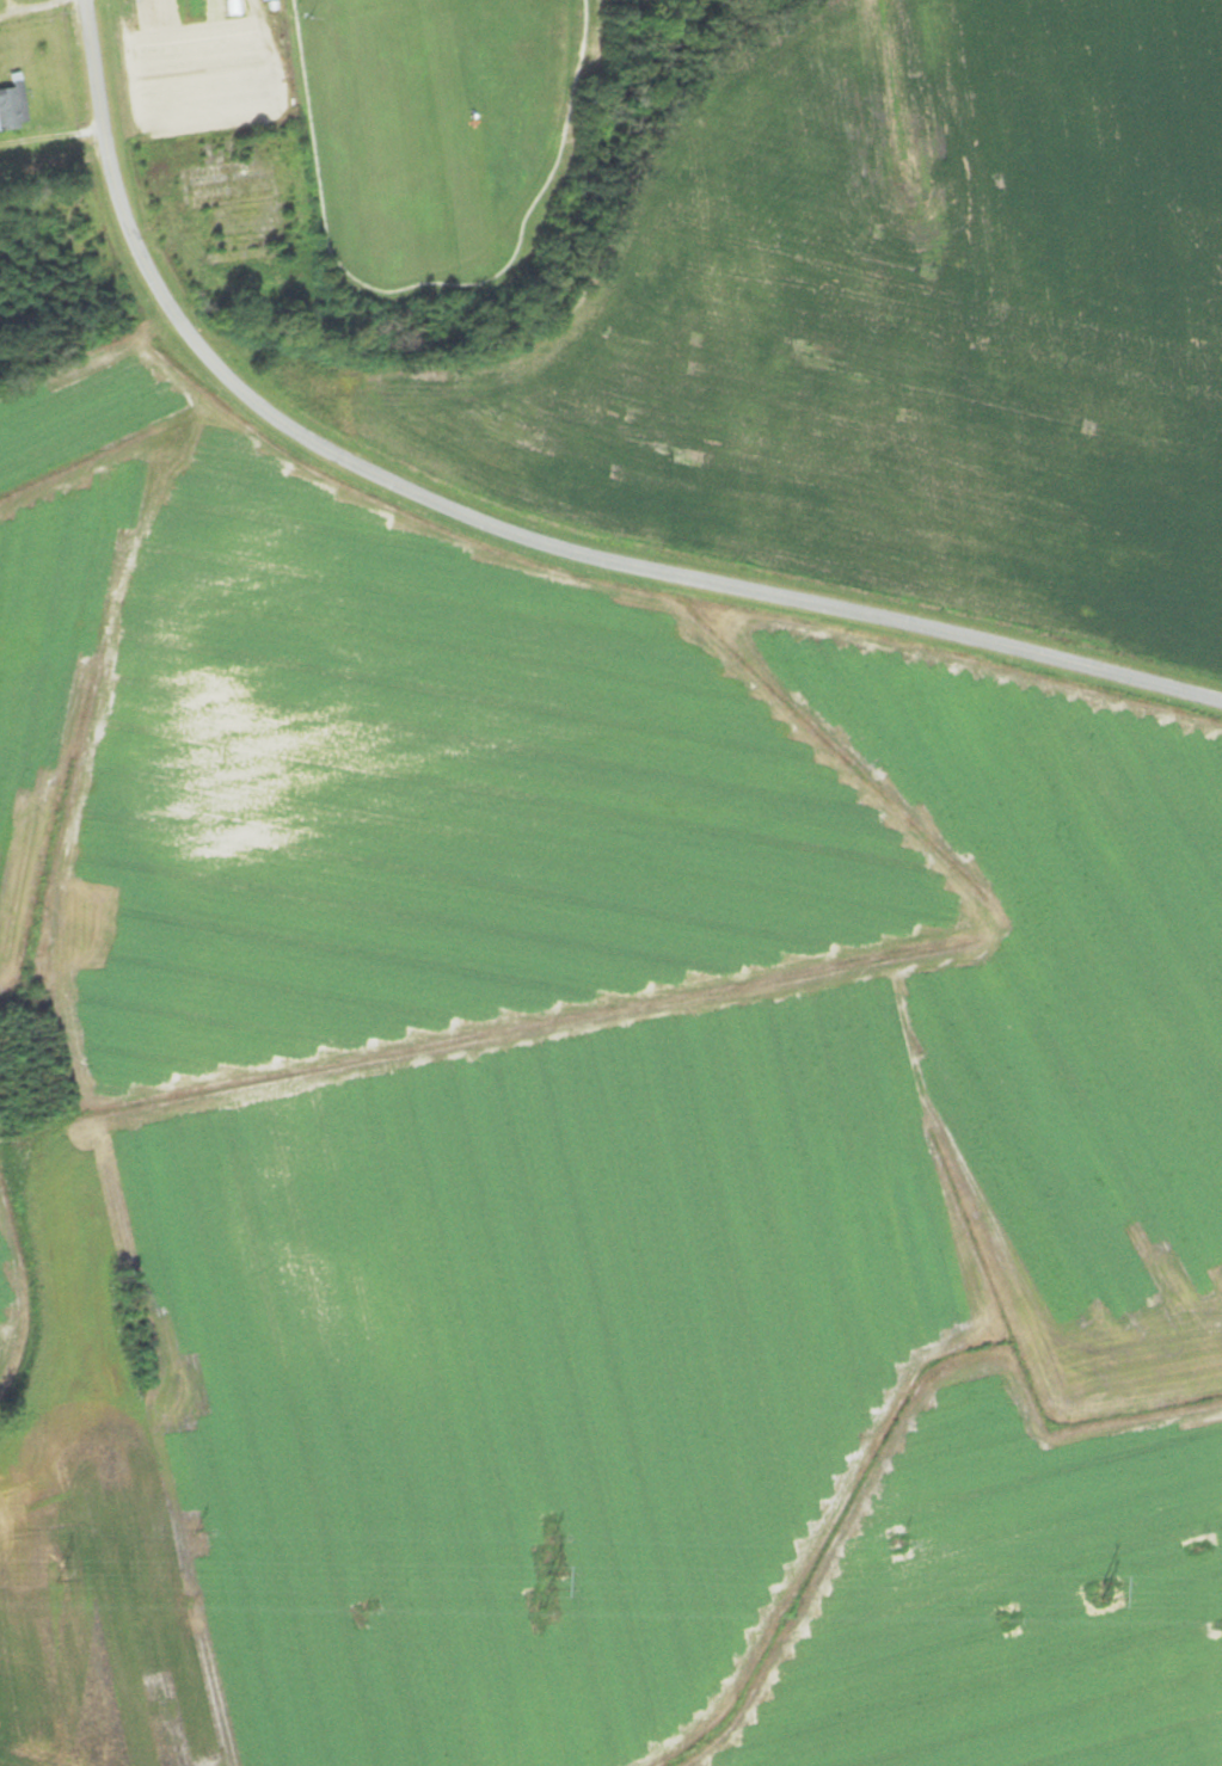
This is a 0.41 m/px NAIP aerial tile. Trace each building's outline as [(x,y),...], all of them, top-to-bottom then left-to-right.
[(19,128),(15,86),(0,88),(0,130),(19,128)]
